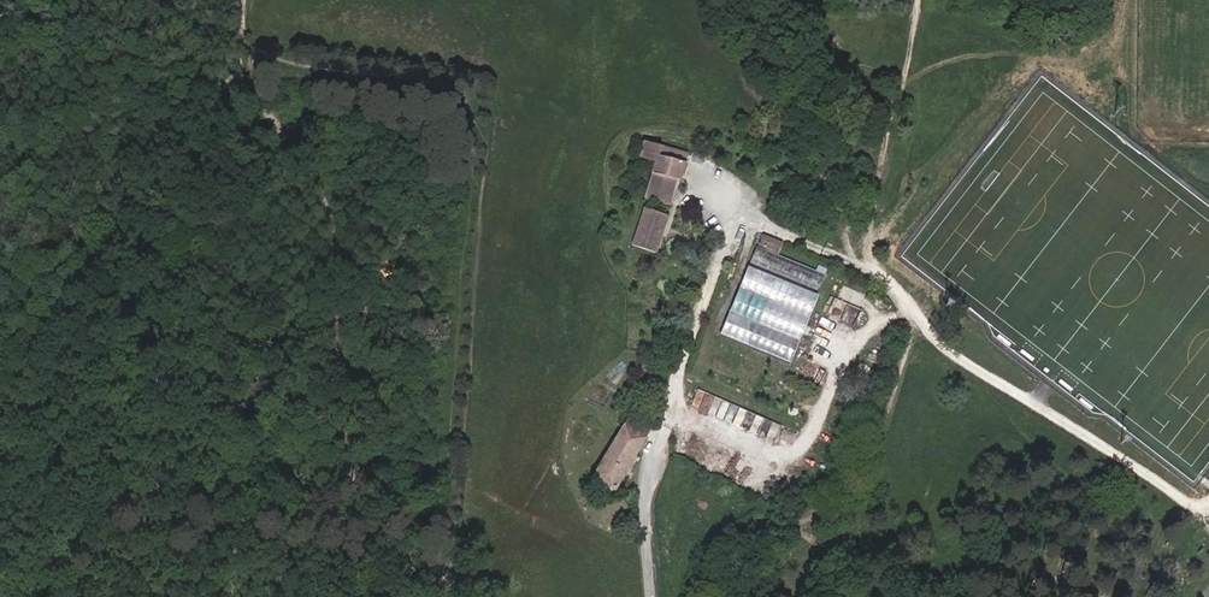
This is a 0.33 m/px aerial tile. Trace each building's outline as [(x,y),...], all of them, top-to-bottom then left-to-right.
[(670,205),(687,153),(644,141),(639,156),(655,161),(644,198),(670,205)] [(655,252),(667,217),(644,210),(632,244),(655,252)] [(777,253),(781,244),(762,236),(758,245),(777,253)] [(826,273),(758,245),(751,263),(819,291),(826,273)] [(820,295),(749,265),(720,334),(792,364),(820,295)] [(830,314),(855,324),(862,309),(837,299),(830,314)] [(645,438),(651,427),(631,415),(624,425),(645,438)] [(614,492),(645,438),(624,425),(591,478),(614,492)]
